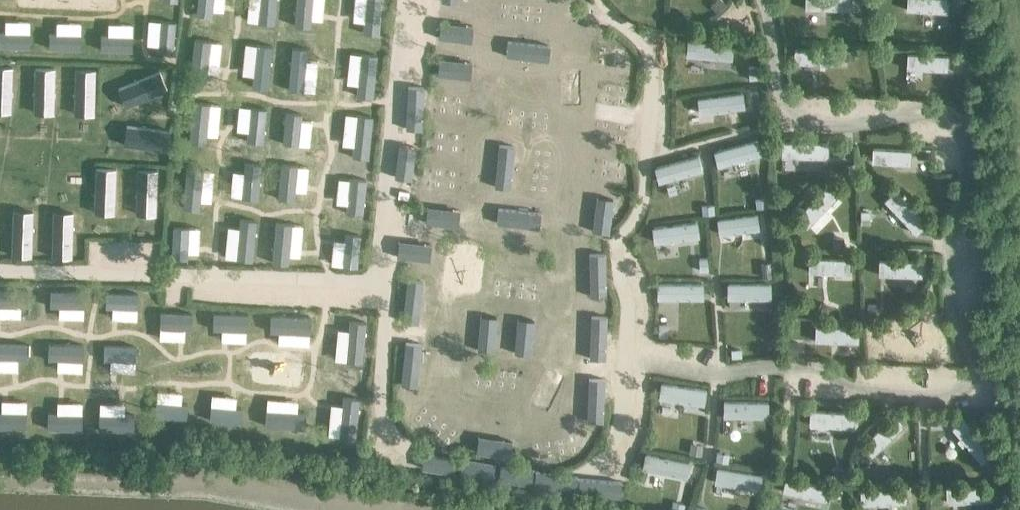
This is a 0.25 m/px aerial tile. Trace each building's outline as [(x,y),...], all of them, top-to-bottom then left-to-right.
[(196,11),(212,12),(213,0),(197,0),(196,11)] [(257,19),(275,20),(276,0),(259,0),(257,19)] [(292,22),(310,24),(313,0),(295,0),(292,22)] [(360,31),(378,32),(381,0),(363,0),(360,31)] [(851,9),(851,0),(804,0),(804,9),(851,9)] [(906,10),(947,13),(948,0),(907,0),(906,10)] [(175,17),(159,16),(156,48),(172,50),(175,17)] [(0,28),(0,43),(30,44),(30,28),(0,28)] [(80,29),(48,29),(48,45),(80,45),(80,29)] [(132,32),(100,31),(99,46),(131,47),(132,32)] [(206,77),(210,36),(194,34),(190,76),(206,77)] [(271,42),(256,40),(251,85),(267,86),(271,42)] [(686,56),(731,60),(732,44),(687,40),(686,56)] [(308,44),(292,43),(287,87),(302,89),(308,44)] [(835,51),(794,48),(793,63),(834,65),(835,51)] [(376,51),(360,50),(356,96),(372,97),(376,51)] [(906,69),(947,71),(948,56),(906,54),(906,69)] [(0,64),(0,108),(11,109),(13,64),(0,64)] [(54,66),(33,66),(32,109),(53,110),(54,66)] [(94,67),(74,66),(73,110),(93,111),(94,67)] [(159,68),(116,86),(124,105),(167,86),(159,68)] [(696,98),(699,114),(744,108),(742,92),(696,98)] [(204,139),(208,100),(192,98),(188,138),(204,139)] [(266,105),(249,103),(245,138),(262,139),(266,105)] [(302,110),(286,108),(282,140),(298,142),(302,110)] [(372,113),(357,111),(353,153),(368,154),(372,113)] [(170,127),(124,122),(122,142),(167,147),(170,127)] [(757,139),(713,151),(717,167),(761,154),(757,139)] [(828,158),(828,143),(781,142),(781,157),(828,158)] [(911,150),(872,148),(871,162),(910,165),(911,150)] [(658,182),(702,171),(698,155),(653,167),(658,182)] [(260,160),(244,159),(241,194),(257,195),(260,160)] [(297,162),(280,160),(276,195),(293,197),(297,162)] [(115,210),(117,165),(95,164),(94,209),(115,210)] [(199,206),(202,165),(186,164),(183,205),(199,206)] [(156,211),(157,166),(135,166),(135,210),(156,211)] [(366,176),(350,174),(346,210),(362,211),(366,176)] [(806,227),(837,196),(827,186),(796,217),(806,227)] [(884,200),(916,234),(927,224),(894,190),(884,200)] [(30,253),(33,207),(13,206),(10,252),(30,253)] [(71,252),(72,208),(52,207),(51,251),(71,252)] [(716,219),(718,235),(759,229),(757,213),(716,219)] [(255,216),(239,215),(236,256),(251,258),(255,216)] [(292,220),(274,218),(270,258),(287,260),(292,220)] [(697,221),(651,227),(653,243),(699,237),(697,221)] [(184,254),(186,224),(172,223),(170,254),(184,254)] [(360,232),(345,230),(341,262),(356,264),(360,232)] [(849,273),(849,260),(808,258),(808,272),(849,273)] [(878,275),(921,276),(922,262),(878,260),(878,275)] [(727,282),(727,299),(770,299),(770,283),(727,282)] [(447,283),(444,285),(443,296),(444,298),(461,301),(463,299),(465,288),(463,286),(447,283)] [(702,283),(657,283),(657,299),(702,299),(702,283)] [(0,286),(0,302),(29,303),(29,286),(0,286)] [(84,288),(49,287),(49,304),(84,305),(84,288)] [(137,290),(105,289),(105,304),(136,305),(137,290)] [(190,310),(160,309),(159,324),(190,325),(190,310)] [(247,311),(212,310),(212,326),(247,328),(247,311)] [(310,314),(271,312),(270,329),(310,330),(310,314)] [(365,319),(349,317),(345,358),(361,359),(365,319)] [(815,326),(814,341),(858,343),(859,328),(815,326)] [(0,340),(0,357),(25,357),(26,341),(0,340)] [(83,342),(47,341),(47,357),(82,358),(83,342)] [(134,343),(103,342),(103,357),(134,358),(134,343)] [(706,389),(660,382),(658,398),(703,405),(706,389)] [(359,395),(342,394),(338,434),(355,436),(359,395)] [(186,416),(188,400),(155,398),(154,413),(186,416)] [(723,401),(723,417),(767,417),(768,402),(723,401)] [(242,405),(210,402),(208,419),(241,421),(242,405)] [(305,409),(265,406),(264,423),(304,426),(305,409)] [(0,408),(0,425),(25,426),(25,409),(0,408)] [(82,410),(46,409),(46,426),(81,427),(82,410)] [(808,425),(853,428),(854,413),(809,410),(808,425)] [(133,412),(98,411),(97,427),(133,428),(133,412)] [(903,426),(893,415),(861,445),(871,456),(903,426)] [(963,418),(951,428),(981,463),(992,454),(963,418)] [(687,478),(689,462),(644,453),(642,469),(687,478)] [(759,490),(761,474),(716,467),(714,483),(759,490)] [(785,477),(782,492),(827,501),(830,487),(785,477)] [(945,487),(946,502),(993,501),(993,485),(945,487)] [(860,490),(860,505),(906,503),(906,489),(860,490)]
